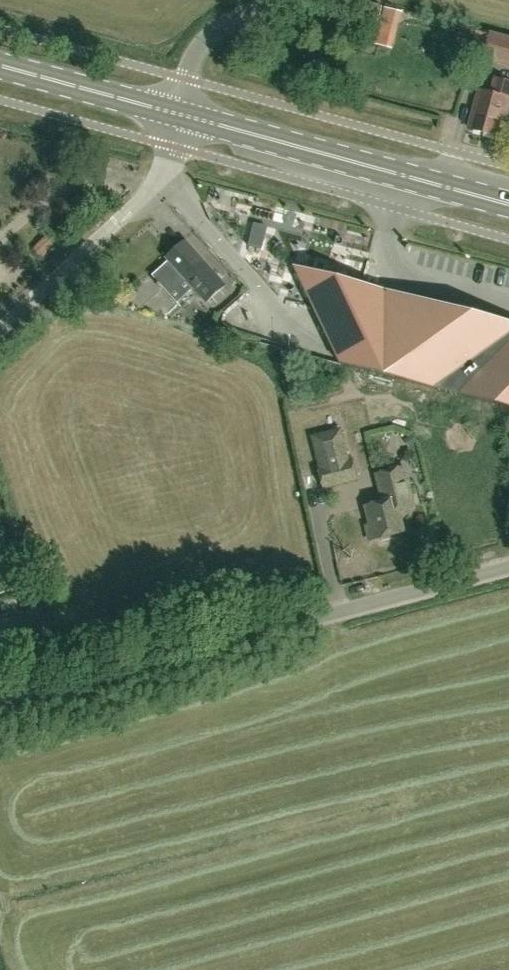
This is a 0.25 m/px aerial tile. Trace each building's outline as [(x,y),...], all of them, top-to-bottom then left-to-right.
[(382,7),(354,0),(329,0),(323,23),(374,36),(382,7)] [(386,20),(382,47),(400,50),(404,22),(386,20)] [(485,58),(508,65),(508,39),(492,34),(485,58)] [(480,91),(469,129),(499,137),(508,102),(508,79),(500,76),(495,95),(480,91)] [(54,238),(38,248),(46,261),(62,251),(54,238)] [(177,303),(194,288),(207,303),(226,285),(186,241),(167,258),(169,261),(152,276),(177,303)] [(296,267),(293,266),(313,308),(314,307),(322,324),(327,335),(338,358),(337,358),(341,364),(508,408),(508,334),(507,336),(505,337),(503,337),(466,324),(466,323),(458,320),(458,321),(421,308),(421,307),(413,304),(413,305),(394,298),(385,294),(385,295),(375,292),(366,290),(329,280),(320,278),(310,275),(298,272),(296,267)] [(191,312),(201,326),(215,316),(205,302),(191,312)] [(352,461),(348,462),(340,430),(313,437),(321,468),(319,469),(324,488),(357,480),(352,461)] [(377,502),(378,504),(366,507),(370,525),(367,526),(370,540),(377,539),(378,539),(381,541),(391,539),(392,536),(404,532),(399,512),(415,508),(405,468),(377,475),(382,497),(380,498),(377,502)]
